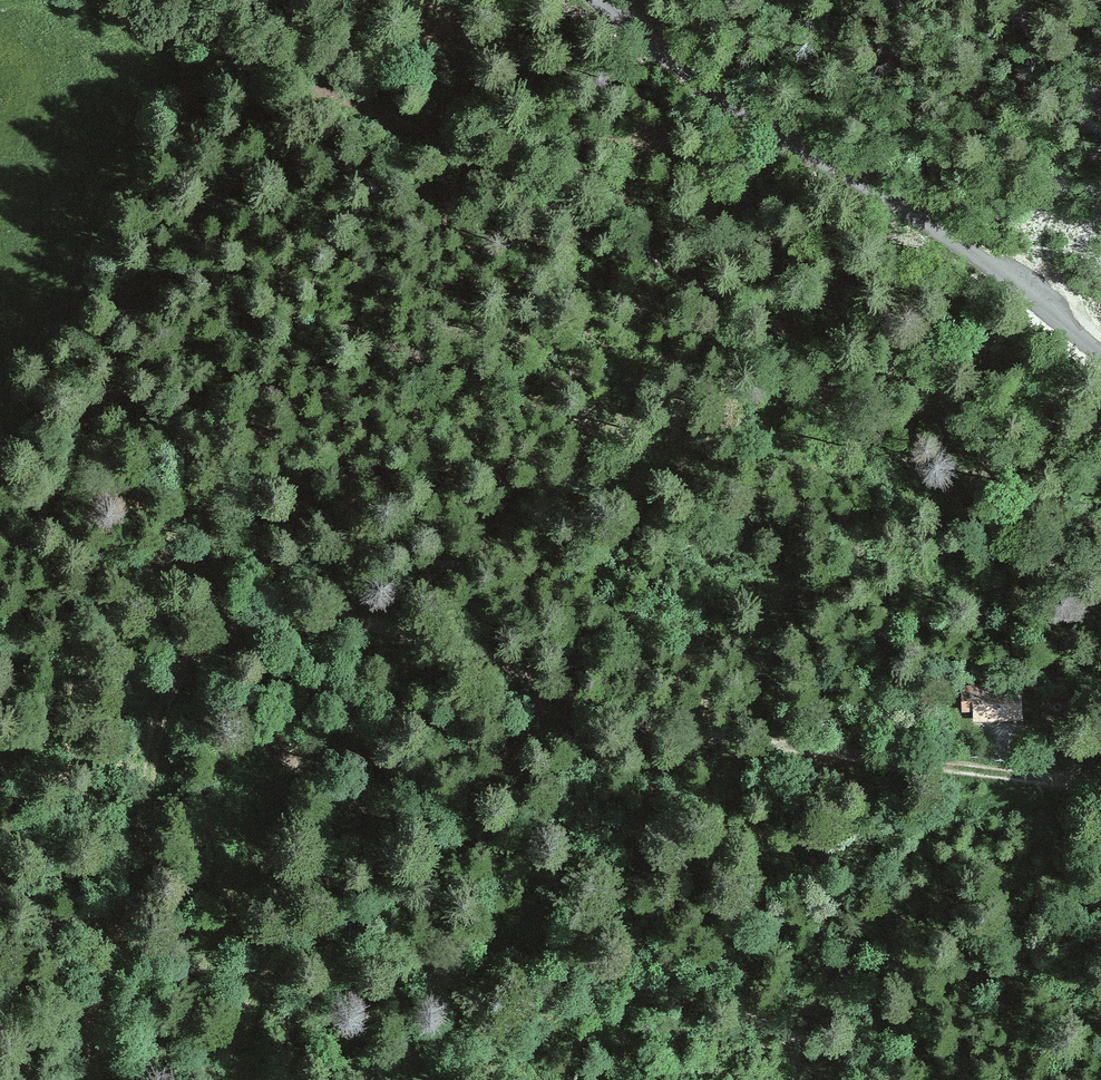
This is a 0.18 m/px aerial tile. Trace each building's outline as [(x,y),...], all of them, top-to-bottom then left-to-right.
[(952,703),(1012,706),(1015,671),(954,667),(952,703)]
